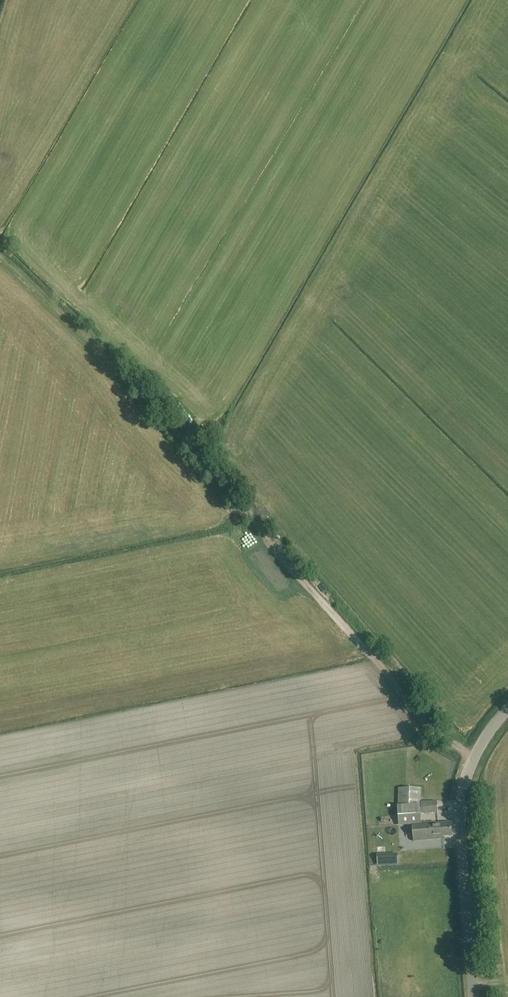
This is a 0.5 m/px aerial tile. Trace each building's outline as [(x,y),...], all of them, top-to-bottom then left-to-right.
[(444,797),(452,797),(452,782),(444,782),(444,797)] [(421,802),(420,789),(398,789),(399,825),(412,825),(413,841),(443,840),(443,836),(452,836),(451,824),(433,824),(433,823),(422,823),(421,814),(437,813),(437,801),(421,802)]
